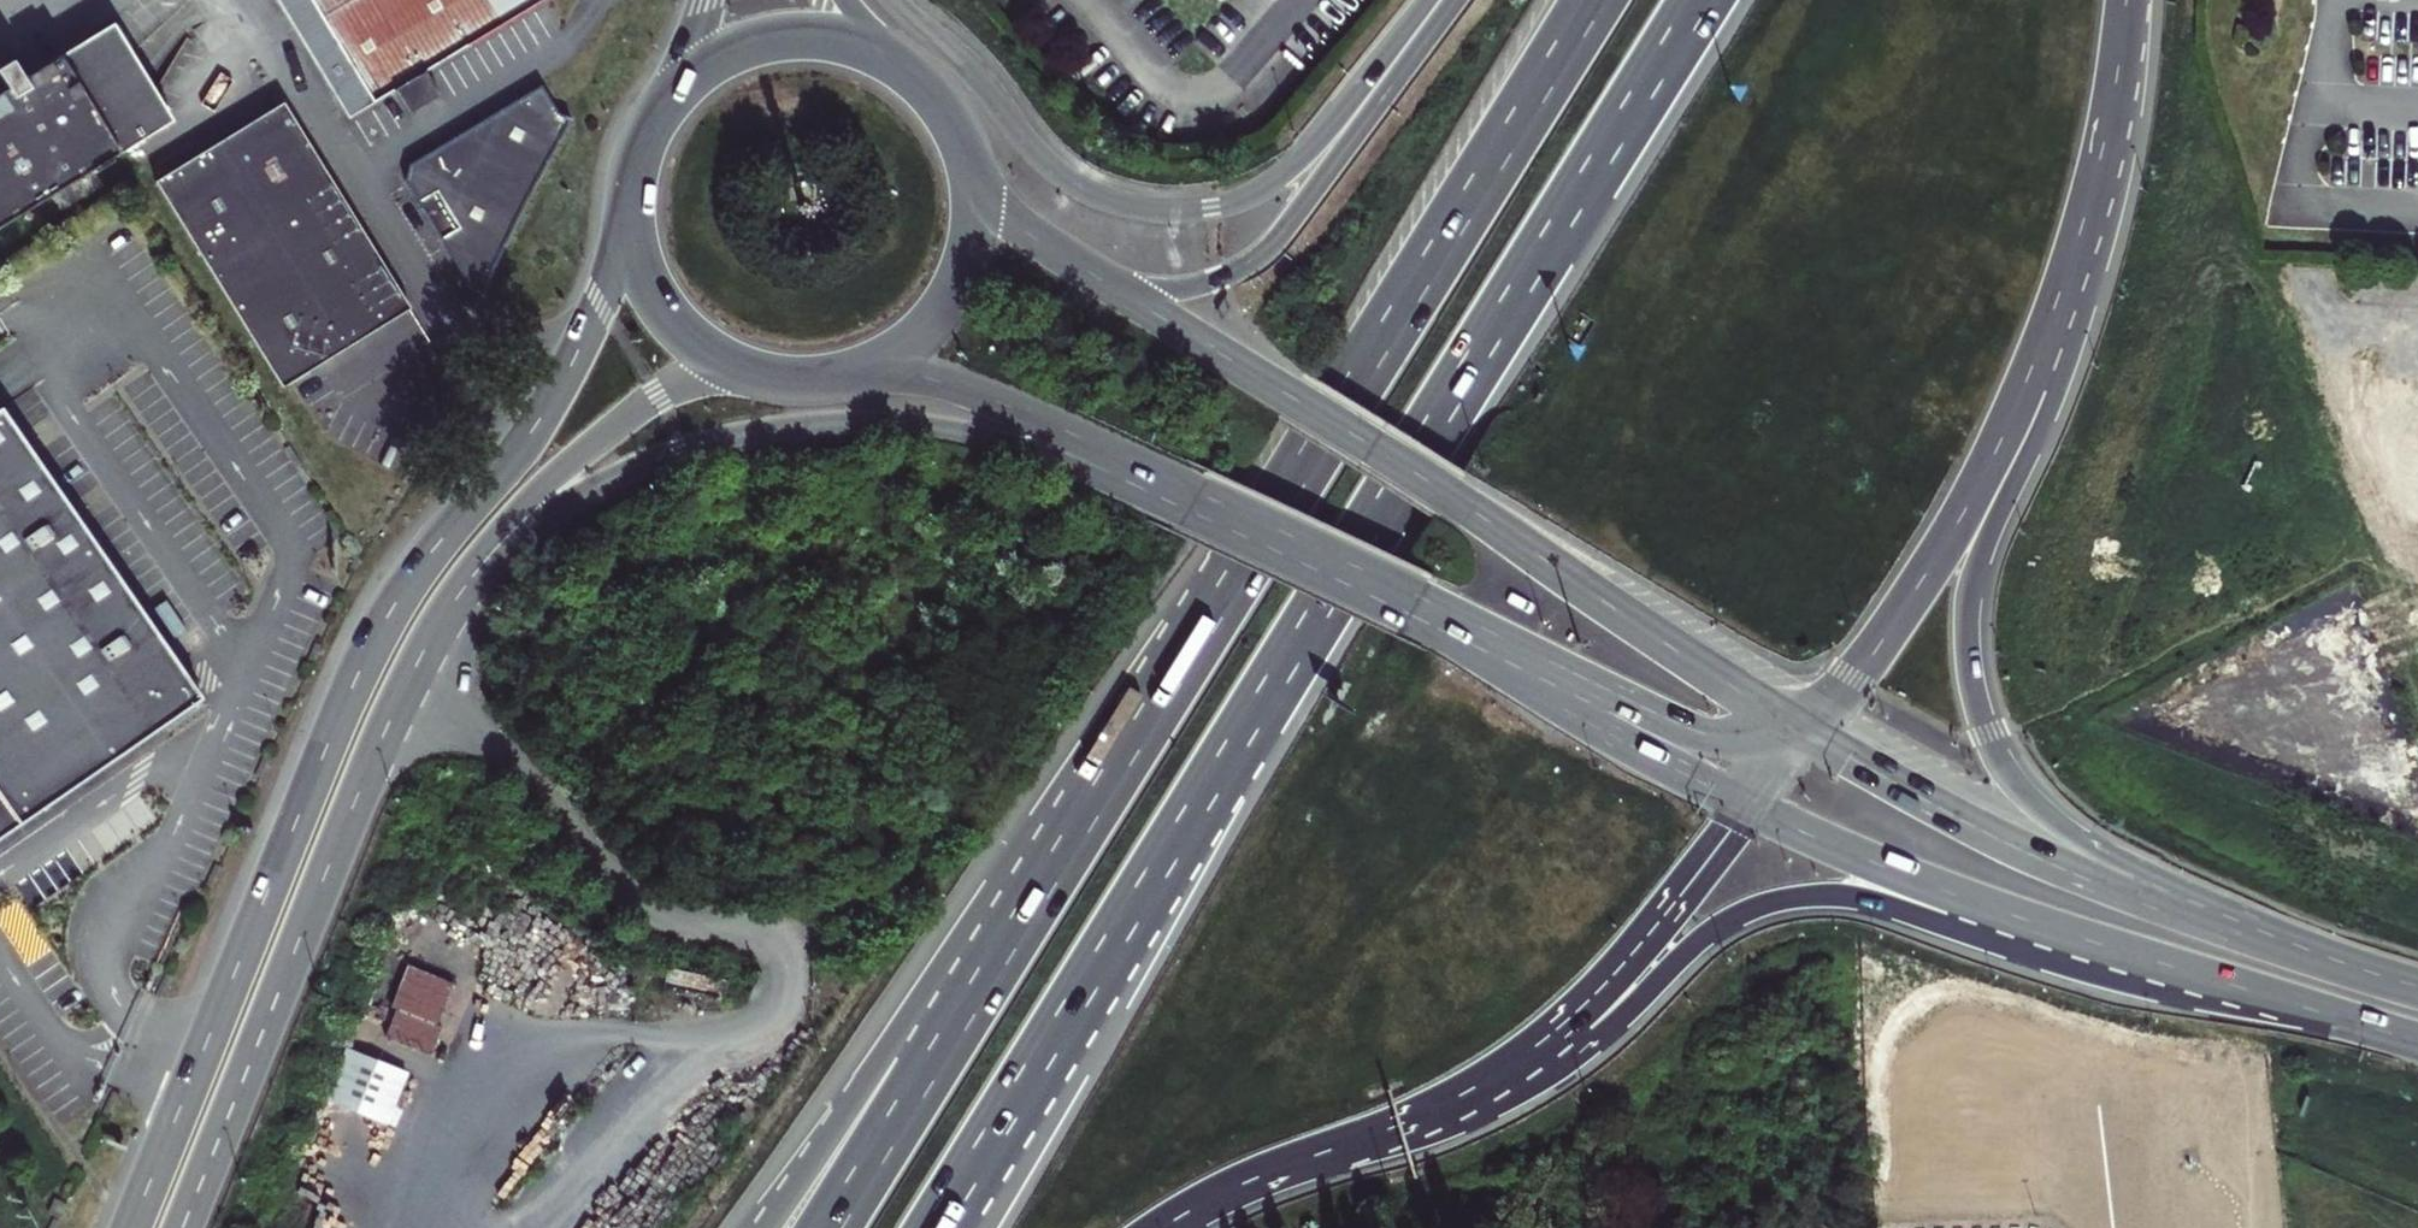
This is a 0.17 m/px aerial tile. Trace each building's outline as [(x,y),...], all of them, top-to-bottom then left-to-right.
[(336,28),(379,97),(483,33),(493,51),(517,37),(506,19),(537,0),(319,0),(336,28)] [(113,30),(63,61),(80,89),(130,58),(113,30)] [(63,61),(0,99),(0,234),(52,201),(59,212),(99,188),(93,176),(122,158),(107,132),(157,102),(130,58),(80,89),(63,61)] [(564,120),(550,116),(531,85),(412,157),(409,180),(471,281),(462,298),(474,313),(489,271),(511,220),(535,173),(564,120)] [(172,127),(157,102),(107,132),(122,158),(172,127)] [(401,316),(277,113),(156,187),(281,390),(319,367),(401,316)] [(91,774),(188,707),(145,645),(158,636),(1,411),(0,411),(0,839),(91,774)] [(451,981),(411,964),(382,1032),(423,1049),(451,981)] [(654,989),(704,1000),(698,977),(659,968),(654,989)] [(705,1001),(710,980),(698,977),(704,1000),(705,1001)] [(326,1098),(387,1123),(409,1073),(348,1047),(326,1098)] [(272,1219),(268,1227),(292,1227),(272,1219)]
